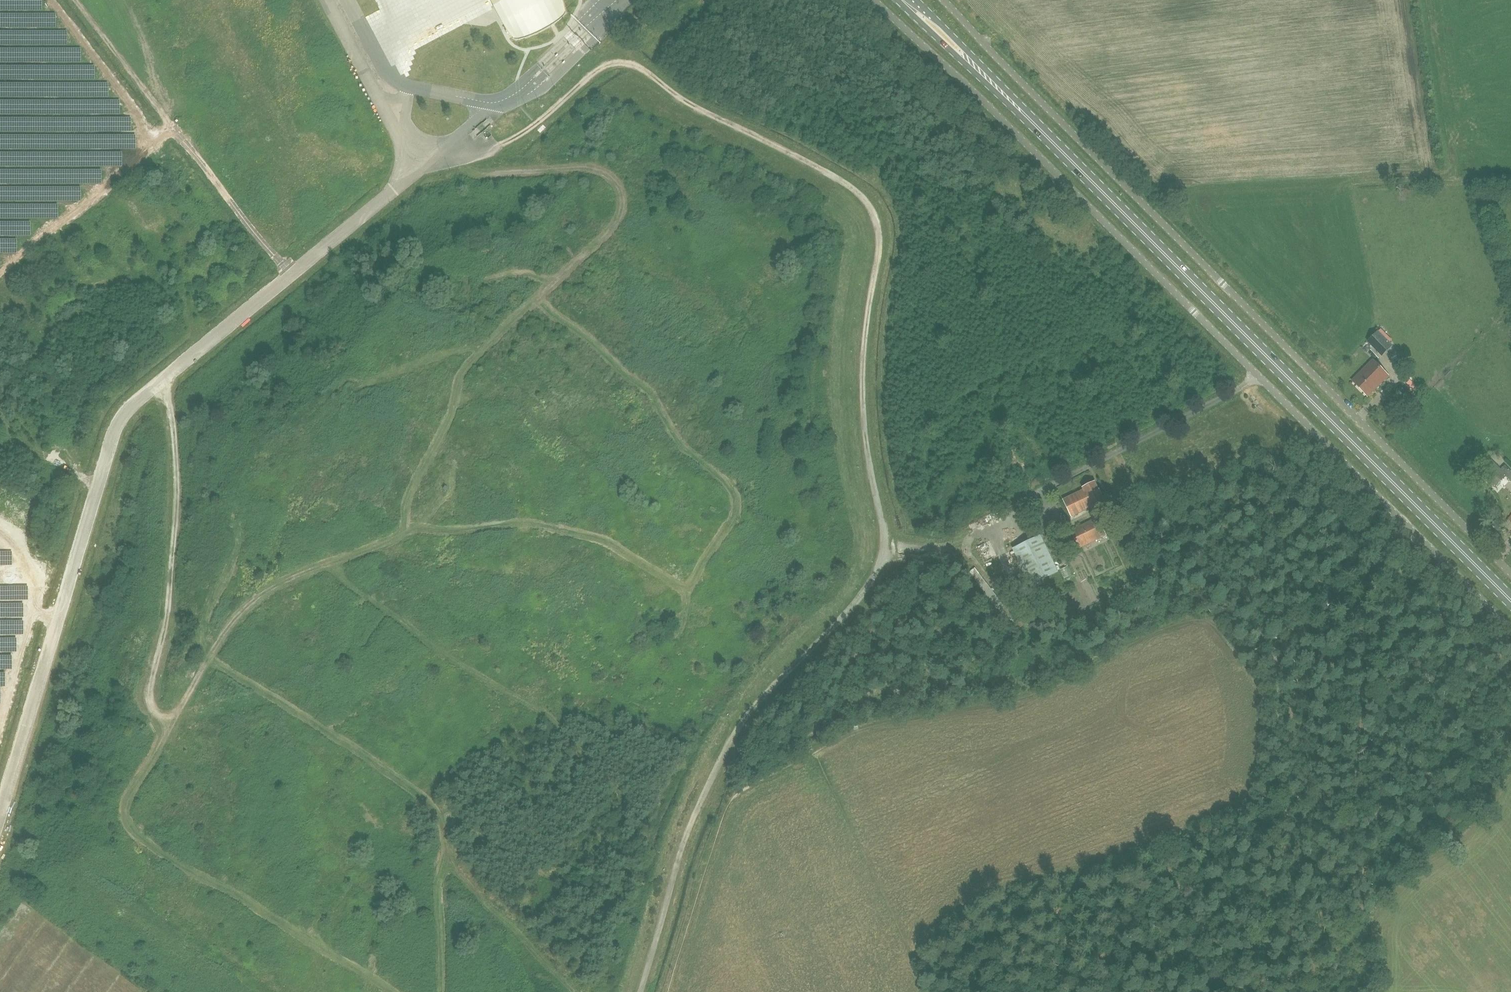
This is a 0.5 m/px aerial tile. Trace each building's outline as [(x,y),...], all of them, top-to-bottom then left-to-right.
[(491,7),(492,6),(504,27),(513,37),(563,11),(562,0),(487,0),(491,7)] [(1378,331),(1367,342),(1381,356),(1392,345),(1378,331)] [(1367,396),(1388,376),(1372,359),(1351,380),(1367,396)] [(1407,394),(1399,402),(1408,411),(1416,404),(1407,394)] [(1510,480),(1510,471),(1505,465),(1501,470),(1491,460),(1480,471),(1494,487),(1506,476),(1510,481),(1510,480)] [(1095,482),(1082,487),(1083,489),(1063,499),(1071,517),(1092,507),(1092,509),(1105,503),(1095,482)] [(1106,535),(1097,518),(1071,530),(1080,547),(1106,535)] [(1012,548),(1030,585),(1058,571),(1040,535),(1012,548)]
